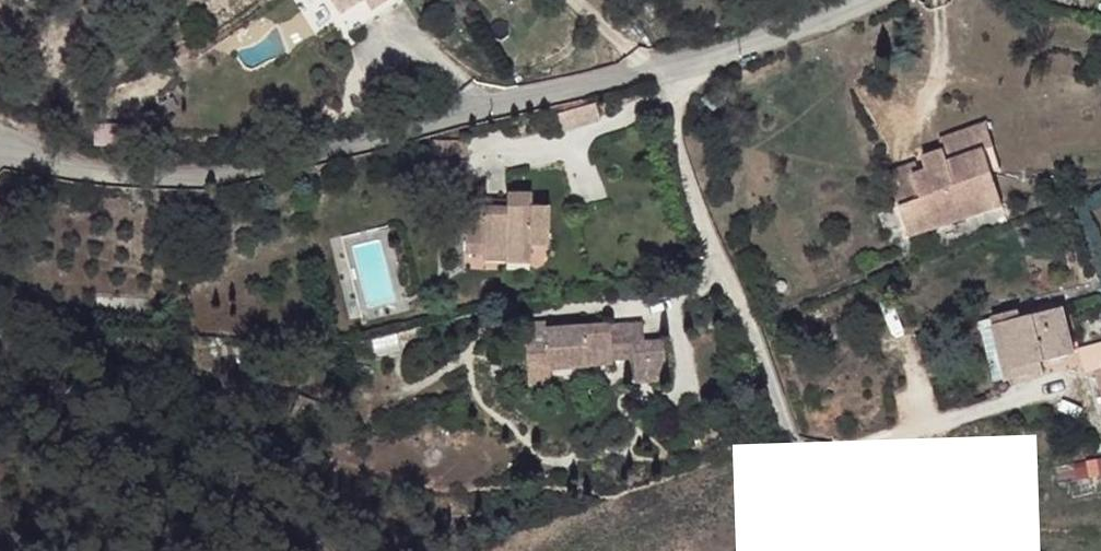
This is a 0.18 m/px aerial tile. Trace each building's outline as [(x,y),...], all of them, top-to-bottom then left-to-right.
[(341,11),(360,0),(335,0),(341,11)] [(341,11),(350,28),(394,4),(392,0),(360,0),(341,11)] [(705,101),(714,111),(727,99),(718,89),(705,101)] [(112,143),(112,123),(95,123),(95,143),(112,143)] [(983,139),(994,175),(1003,173),(990,126),(943,142),(946,151),(983,139)] [(1004,204),(994,175),(983,139),(946,151),(947,152),(925,160),(926,162),(891,173),(911,234),(970,215),(999,206),(1004,204)] [(488,206),(487,198),(467,197),(466,240),(485,241),(485,250),(507,250),(507,260),(531,260),(531,255),(531,242),(549,242),(550,205),(531,205),(531,193),(508,192),(508,198),(508,207),(488,206)] [(484,259),(485,250),(485,241),(466,240),(466,241),(471,258),(484,259)] [(1004,323),(994,326),(1007,381),(1044,374),(1041,364),(1074,356),(1063,309),(1020,319),(1018,311),(1002,315),(1004,323)] [(1004,323),(1002,315),(992,318),(994,326),(1004,323)] [(550,351),(548,332),(548,325),(548,318),(525,319),(527,352),(550,351)] [(643,320),(611,321),(612,347),(634,347),(642,346),(642,337),(644,337),(643,320)] [(527,352),(528,363),(612,359),(612,347),(611,321),(609,321),(568,324),(568,331),(548,332),(550,351),(527,352)] [(568,324),(548,325),(548,332),(568,331),(568,324)] [(665,337),(644,337),(642,337),(642,346),(634,347),(634,353),(665,343),(665,337)] [(667,374),(665,343),(634,353),(636,376),(667,374)] [(1079,350),(1087,377),(1094,374),(1100,372),(1100,344),(1079,350)] [(634,353),(634,347),(612,347),(612,359),(634,353)] [(528,379),(551,378),(550,363),(528,363),(528,379)]
